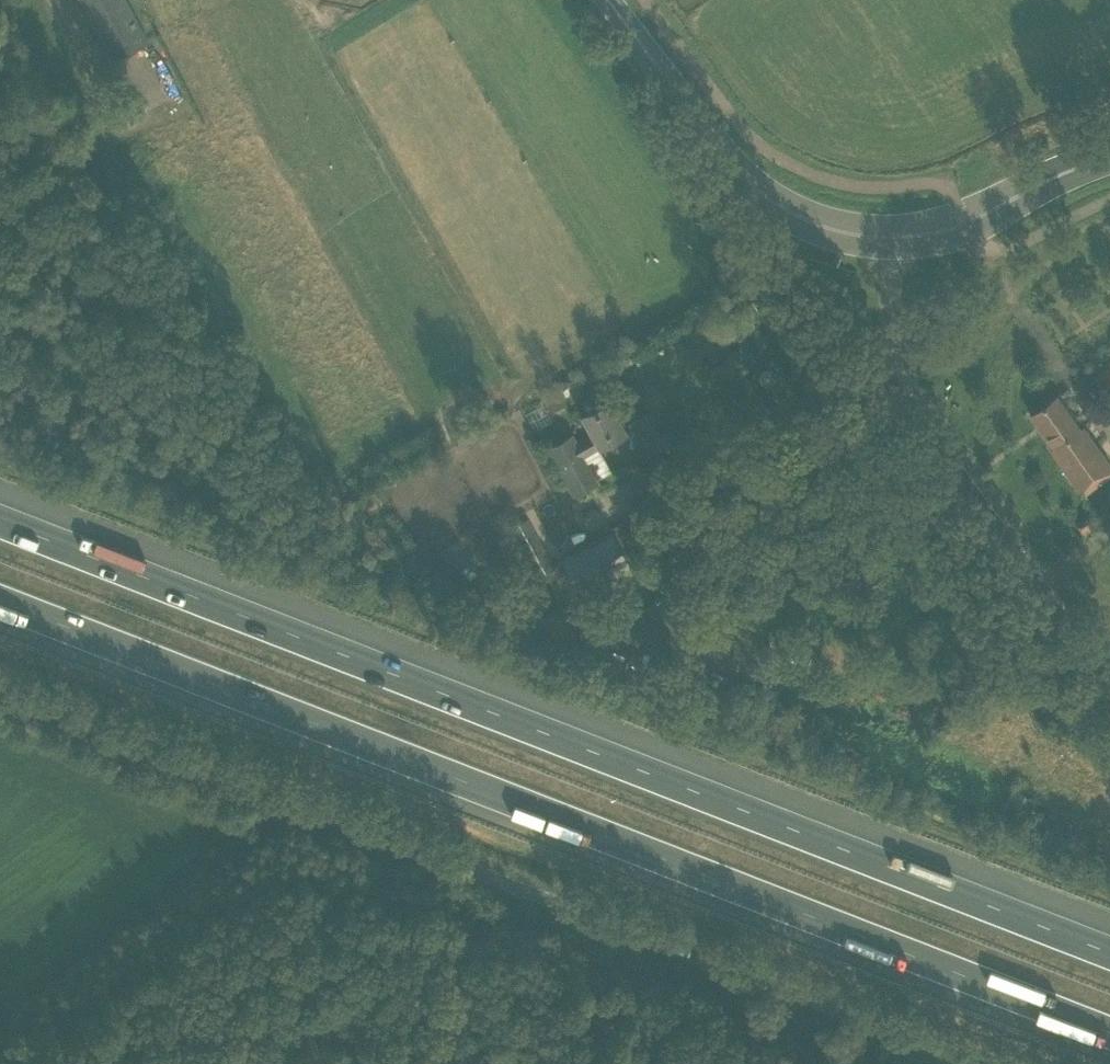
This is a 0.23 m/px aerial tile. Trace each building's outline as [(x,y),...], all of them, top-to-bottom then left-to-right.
[(113,59),(148,41),(127,0),(82,0),(113,59)] [(631,349),(621,355),(626,364),(637,358),(631,349)] [(1094,376),(1105,393),(1109,389),(1109,364),(1094,376)] [(559,390),(543,398),(550,412),(566,403),(559,390)] [(1030,415),(1053,447),(1050,449),(1082,495),(1109,475),(1109,466),(1082,427),(1079,428),(1057,396),(1030,415)] [(547,448),(572,494),(597,480),(596,479),(611,471),(599,447),(626,433),(609,401),(582,416),(591,433),(576,441),(572,434),(547,448)] [(808,409),(794,410),(794,418),(808,418),(808,409)] [(657,438),(656,450),(669,452),(671,439),(657,438)] [(653,487),(632,501),(638,510),(659,496),(653,487)] [(1090,512),(1075,522),(1084,535),(1099,525),(1090,512)] [(522,552),(516,556),(528,580),(545,571),(553,568),(527,517),(509,527),(522,552)] [(553,568),(545,571),(562,603),(608,579),(614,589),(635,578),(630,568),(631,567),(612,531),(560,558),(562,563),(553,568)] [(510,566),(502,572),(508,582),(517,576),(510,566)] [(1015,793),(1010,805),(1025,811),(1030,800),(1015,793)]
